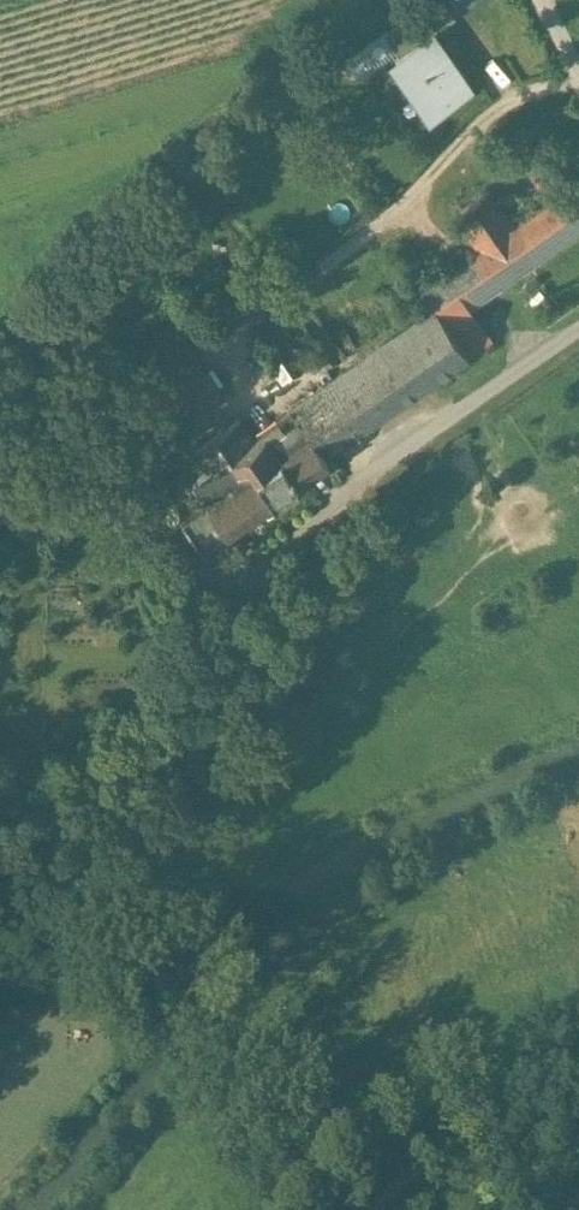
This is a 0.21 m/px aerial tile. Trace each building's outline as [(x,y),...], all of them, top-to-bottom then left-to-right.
[(412,14),(384,33),(399,55),(427,36),(412,14)] [(399,55),(395,58),(410,80),(407,82),(428,111),(462,87),(445,62),(449,59),(431,33),(427,36),(399,55)] [(423,290),(432,304),(448,326),(472,309),(470,306),(578,230),(578,197),(571,186),(514,226),(480,250),(423,290)] [(489,189),(454,213),(480,250),(514,226),(489,189)] [(432,304),(291,403),(325,452),(467,353),(448,326),(432,304)] [(45,329),(46,326),(45,323),(43,320),(40,318),(37,318),(34,318),(31,320),(29,323),(29,326),(29,330),(31,332),(34,334),(37,335),(41,334),(43,332),(45,329)] [(219,385),(172,319),(127,351),(174,417),(219,385)] [(291,403),(260,424),(262,428),(253,434),(207,465),(193,474),(207,497),(224,523),(325,452),(291,403)] [(243,419),(197,450),(207,465),(253,434),(243,419)] [(207,497),(181,515),(209,557),(236,539),(224,523),(207,497)]
